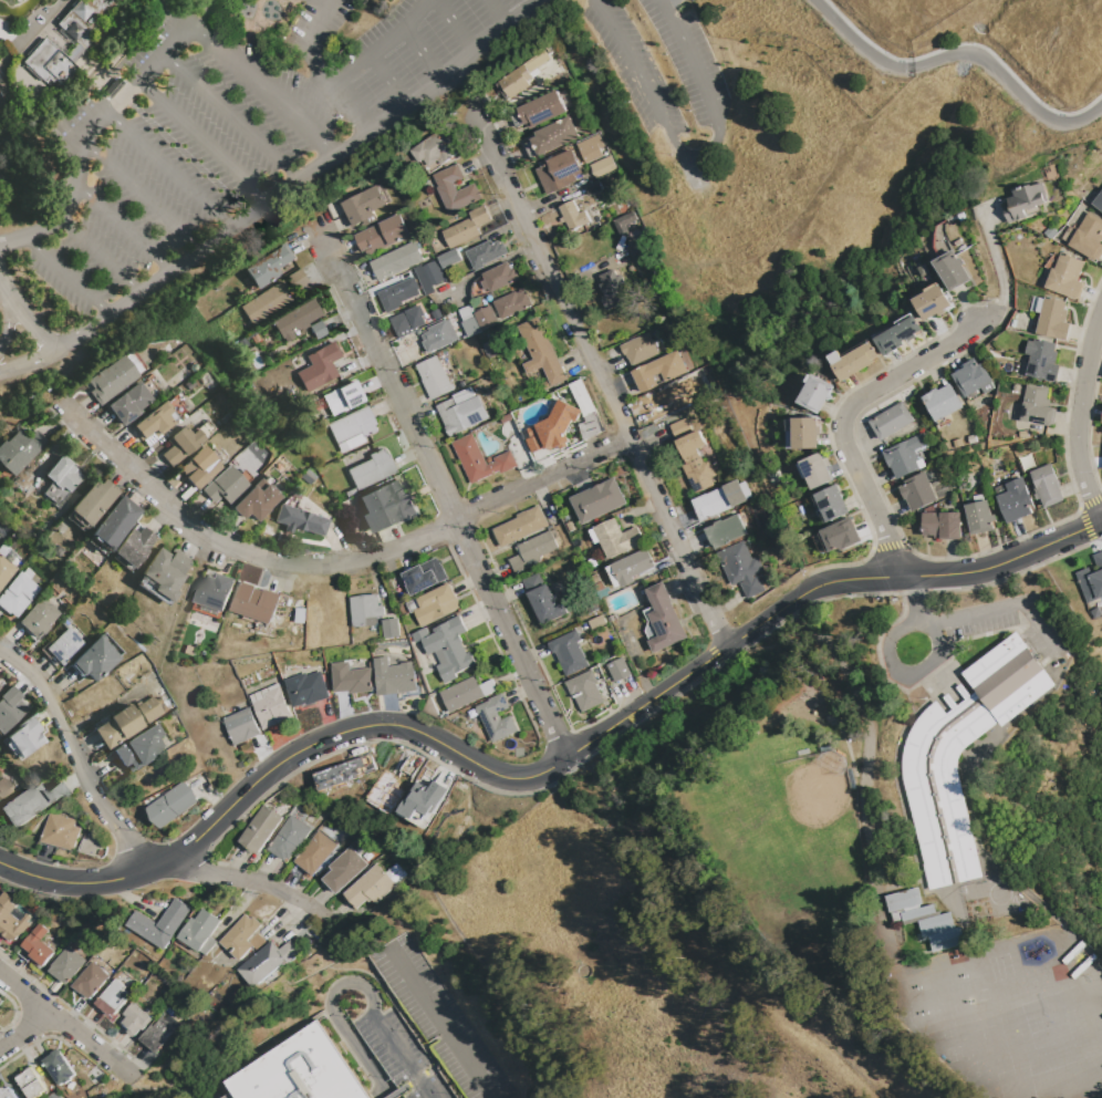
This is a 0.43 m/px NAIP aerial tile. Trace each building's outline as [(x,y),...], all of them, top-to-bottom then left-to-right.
[(94,37),(89,31),(118,0),(79,0),(70,10),(70,9),(56,23),(60,27),(58,30),(72,44),(75,41),(77,42),(81,46),(84,49),(94,37)] [(79,69),(69,60),(64,55),(44,38),(22,61),(44,82),(48,77),(52,82),(54,79),(62,86),(79,69)] [(81,46),(75,53),(69,60),(64,55),(71,49),(77,42),(81,46)] [(544,50),(551,60),(538,69),(541,73),(532,79),(532,77),(527,81),(530,85),(507,101),(496,85),(499,83),(499,82),(544,50)] [(557,91),(566,112),(530,130),(528,125),(527,125),(518,108),(557,91)] [(580,137),(539,156),(531,159),(524,145),(532,142),(531,139),(536,137),(533,133),(570,116),(580,137)] [(409,152),(437,132),(441,137),(448,133),(460,149),(432,172),(424,159),(418,164),(409,152)] [(578,144),(597,134),(604,146),(599,149),(602,156),(588,163),(578,144)] [(572,149),(581,170),(580,170),(581,174),(575,176),(578,182),(548,195),(537,170),(549,165),(548,160),(572,149)] [(590,166),(610,156),(615,169),(595,178),(590,166)] [(457,164),(464,178),(454,184),(457,191),(475,183),(482,198),(449,214),(437,188),(438,188),(433,176),(457,164)] [(585,186),(596,180),(602,191),(590,197),(585,186)] [(1042,183),(1048,199),(1046,200),(1046,203),(1025,210),(1027,217),(1010,224),(1004,206),(1010,204),(1008,198),(1013,196),(1012,191),(1018,189),(1018,188),(1022,186),(1023,187),(1030,185),(1031,186),(1042,183)] [(342,204),(377,186),(387,205),(373,211),(378,220),(364,227),(362,222),(351,228),(344,214),(346,213),(342,204)] [(1092,204),(1101,190),(1101,211),(1092,204)] [(334,215),(328,203),(333,199),(340,211),(334,215)] [(559,207),(573,201),(579,214),(584,211),(590,222),(570,231),(559,207)] [(480,235),(450,249),(441,231),(470,218),(467,213),(484,205),(491,220),(476,227),(480,235)] [(952,218),(966,210),(969,218),(959,222),(958,220),(954,222),(952,218)] [(613,220),(633,211),(637,220),(625,226),(628,232),(620,236),(613,220)] [(1088,211),(1101,219),(1101,233),(1101,235),(1101,236),(1101,239),(1100,242),(1101,244),(1101,252),(1096,261),(1069,245),(1088,211)] [(354,236),(401,214),(410,236),(374,253),(371,248),(362,252),(354,236)] [(1043,232),(1051,226),(1058,232),(1050,239),(1043,232)] [(472,270),(464,252),(491,239),(493,244),(499,240),(500,244),(503,242),(509,253),(472,270)] [(370,262),(415,241),(424,261),(380,282),(370,262)] [(647,258),(641,242),(628,247),(634,263),(647,258)] [(280,246),(284,251),(285,250),(291,259),(273,270),(276,274),(254,288),(246,273),(252,270),(249,266),(280,246)] [(437,257),(456,248),(461,260),(443,269),(437,257)] [(934,261),(954,250),(959,260),(963,258),(966,263),(963,266),(971,280),(950,292),(934,261)] [(1044,288),(1052,268),(1054,269),(1060,253),(1087,263),(1079,281),(1085,283),(1079,300),(1044,288)] [(419,268),(436,260),(446,281),(428,289),(419,268)] [(482,273),(508,262),(509,266),(512,263),(520,280),(491,293),(489,289),(485,291),(480,282),(485,280),(482,273)] [(284,277),(299,268),(308,282),(293,292),(284,277)] [(613,269),(616,276),(621,273),(632,298),(607,310),(602,298),(605,296),(600,284),(602,283),(599,276),(613,269)] [(413,277),(418,289),(417,290),(419,294),(402,302),(403,304),(385,312),(376,292),(413,277)] [(284,289),(291,299),(251,325),(239,307),(281,279),(287,288),(284,289)] [(914,300),(926,292),(925,289),(937,281),(952,304),(944,310),(945,313),(938,318),(937,314),(926,321),(914,300)] [(492,302),(516,291),(517,293),(522,290),(523,293),(526,292),(532,307),(501,321),(492,302)] [(1041,314),(1030,312),(1033,297),(1044,299),(1041,314)] [(1068,341),(1037,335),(1041,314),(1044,299),(1044,297),(1067,302),(1065,310),(1069,311),(1065,323),(1071,324),(1068,341)] [(271,323),(312,298),(322,314),(308,323),(309,325),(300,330),(299,328),(291,333),(293,338),(284,343),(281,338),(280,338),(271,323)] [(419,305),(425,315),(423,318),(426,324),(416,330),(416,331),(398,339),(389,320),(405,312),(404,311),(416,305),(416,307),(419,305)] [(481,331),(468,338),(461,323),(462,322),(458,311),(469,305),(474,313),(481,331)] [(490,305),(499,323),(481,331),(474,313),(490,305)] [(875,339),(896,325),(895,323),(912,313),(913,317),(914,315),(922,330),(915,334),(916,336),(908,342),(906,339),(903,341),(905,344),(885,356),(875,339)] [(309,327),(320,320),(328,333),(316,340),(309,327)] [(459,340),(427,355),(422,343),(424,342),(420,335),(429,332),(428,329),(445,320),(446,321),(449,320),(459,340)] [(620,345),(647,332),(658,353),(632,366),(627,358),(626,359),(620,345)] [(249,338),(256,333),(259,340),(253,343),(249,338)] [(566,380),(551,386),(543,367),(526,376),(521,366),(534,360),(528,348),(549,339),(566,380)] [(870,339),(880,356),(872,361),(873,363),(842,382),(828,356),(839,350),(841,355),(870,339)] [(1027,376),(1030,355),(1025,354),(1028,341),(1033,342),(1033,339),(1057,343),(1054,352),(1059,352),(1057,364),(1060,365),(1057,383),(1027,376)] [(306,393),(295,373),(310,365),(304,356),(333,341),(342,356),(331,363),(337,375),(306,393)] [(481,346),(489,343),(496,356),(489,360),(481,346)] [(687,372),(644,393),(633,371),(676,350),(687,372)] [(124,356),(129,352),(143,370),(137,373),(124,356)] [(139,376),(98,406),(89,392),(92,389),(86,381),(123,354),(124,356),(137,373),(139,376)] [(416,366),(437,356),(451,384),(453,384),(455,390),(432,401),(416,366)] [(952,374),(964,367),(963,364),(975,358),(978,364),(983,362),(994,382),(992,382),(995,387),(985,393),(981,387),(965,397),(952,374)] [(813,374),(835,386),(820,414),(799,402),(809,384),(805,382),(810,374),(813,375),(813,374)] [(321,395),(354,379),(364,400),(345,408),(346,410),(343,412),(342,411),(331,416),(321,395)] [(511,413),(580,380),(595,412),(601,433),(584,441),(579,419),(573,422),(566,436),(569,441),(566,441),(570,447),(536,464),(511,413)] [(105,405),(137,381),(153,402),(122,426),(105,405)] [(950,384),(963,406),(935,422),(923,397),(931,393),(931,392),(937,387),(938,391),(950,384)] [(1049,386),(1047,400),(1050,400),(1049,407),(1054,408),(1054,411),(1056,411),(1053,425),(1020,422),(1026,384),(1049,386)] [(488,418),(449,436),(436,407),(453,398),(451,396),(469,387),(474,397),(478,396),(488,418)] [(128,427),(164,400),(171,411),(166,415),(173,423),(154,437),(150,432),(139,441),(128,427)] [(869,422),(902,402),(914,421),(881,442),(869,422)] [(325,424),(366,405),(375,424),(373,425),(375,431),(363,436),(364,441),(339,453),(325,424)] [(670,425),(685,417),(692,432),(677,438),(670,425)] [(819,417),(820,449),(796,449),(796,448),(788,448),(787,419),(794,419),(794,418),(819,417)] [(170,467),(159,455),(170,446),(165,441),(183,426),(189,434),(195,428),(204,438),(170,467)] [(12,477),(0,465),(0,444),(3,441),(6,442),(19,428),(27,437),(34,429),(48,443),(12,477)] [(676,441),(699,431),(706,445),(697,449),(699,456),(700,455),(704,462),(708,459),(715,476),(710,478),(714,485),(695,493),(683,466),(686,464),(676,441)] [(451,443),(471,433),(487,465),(495,462),(492,458),(510,450),(518,467),(500,475),(499,472),(471,485),(451,443)] [(882,453),(921,434),(926,445),(914,450),(918,460),(922,458),(926,466),(898,479),(892,467),(890,468),(882,453)] [(970,444),(968,436),(975,434),(977,443),(970,444)] [(356,490),(345,470),(368,458),(366,454),(382,447),(385,454),(386,453),(396,472),(356,490)] [(194,489),(184,477),(185,476),(178,469),(189,460),(188,459),(196,452),(205,462),(210,457),(219,467),(194,489)] [(801,463),(821,453),(824,458),(828,457),(832,465),(829,467),(835,480),(814,490),(801,463)] [(61,455),(71,463),(70,464),(75,469),(74,470),(81,475),(67,491),(61,486),(60,488),(43,476),(61,455)] [(201,490),(228,464),(249,485),(221,511),(201,490)] [(1030,473),(1051,464),(1061,487),(1060,488),(1064,499),(1044,508),(1030,473)] [(300,477),(308,468),(316,477),(310,485),(300,477)] [(928,481),(924,473),(931,469),(935,478),(928,481)] [(924,472),(924,473),(928,481),(937,500),(912,512),(906,499),(904,500),(898,488),(906,485),(904,480),(924,472)] [(229,508),(260,477),(280,496),(254,521),(247,514),(241,519),(229,508)] [(1022,477),(1033,505),(1030,506),(1032,512),(1007,524),(996,497),(998,496),(1008,491),(1005,484),(1022,477)] [(118,491),(87,527),(69,510),(96,480),(100,484),(104,478),(118,491)] [(356,497),(395,478),(399,488),(403,487),(407,496),(410,494),(419,512),(395,525),(394,521),(368,534),(360,515),(365,512),(356,497)] [(583,525),(571,499),(614,478),(626,504),(583,525)] [(737,478),(740,484),(745,481),(752,496),(747,499),(747,500),(701,521),(692,500),(737,478)] [(814,495),(838,484),(851,512),(829,524),(814,495)] [(1008,491),(998,496),(995,488),(1005,484),(1008,491)] [(343,493),(353,488),(355,494),(346,498),(343,493)] [(973,496),(984,494),(985,500),(974,503),(973,496)] [(91,535),(122,496),(141,510),(110,550),(91,535)] [(964,505),(974,503),(985,500),(988,500),(991,516),(996,515),(997,520),(992,521),(994,530),(970,536),(964,505)] [(279,504),(326,519),(322,536),(304,530),(304,531),(292,527),(290,534),(282,530),(284,525),(273,521),(279,504)] [(549,526),(501,548),(492,529),(517,518),(516,516),(528,510),(539,506),(549,526)] [(922,512),(960,512),(960,539),(934,539),(934,536),(923,536),(922,512)] [(746,534),(715,550),(705,530),(715,525),(714,522),(720,519),(721,521),(736,514),(746,534)] [(821,531),(851,517),(862,541),(841,551),(840,548),(830,552),(821,531)] [(615,518),(622,532),(636,526),(645,542),(609,560),(600,542),(595,543),(589,531),(615,518)] [(564,525),(570,522),(574,529),(569,532),(564,525)] [(131,570),(111,553),(132,528),(137,532),(142,526),(156,537),(145,550),(146,551),(131,570)] [(550,530),(558,548),(542,556),(539,563),(540,566),(530,570),(529,568),(516,574),(509,560),(519,556),(516,548),(518,547),(518,546),(550,530)] [(742,540),(751,559),(757,556),(765,570),(757,574),(765,590),(748,599),(739,583),(732,587),(716,553),(742,540)] [(58,558),(50,551),(56,543),(63,550),(58,558)] [(159,547),(170,555),(174,550),(190,561),(183,573),(185,576),(175,590),(178,592),(170,603),(150,590),(155,584),(141,574),(159,547)] [(606,568),(611,566),(611,564),(646,548),(656,568),(633,579),(634,581),(621,588),(620,586),(615,588),(606,568)] [(1092,556),(1101,551),(1101,598),(1089,603),(1075,572),(1089,567),(1091,571),(1098,569),(1092,556)] [(17,568),(0,587),(0,554),(17,568)] [(448,579),(412,598),(401,574),(437,557),(448,579)] [(6,615),(0,611),(0,593),(20,570),(21,572),(25,567),(33,573),(29,579),(39,588),(13,618),(8,613),(6,615)] [(236,580),(225,613),(195,603),(205,574),(216,579),(218,573),(236,580)] [(522,581),(538,573),(544,586),(548,583),(558,604),(563,602),(568,613),(543,625),(522,581)] [(241,581),(257,587),(252,599),(260,601),(264,589),(281,594),(279,602),(271,623),(231,610),(241,581)] [(645,590),(663,582),(672,601),(670,602),(687,639),(653,653),(648,641),(658,636),(649,614),(655,612),(645,590)] [(461,608),(420,628),(413,612),(409,613),(405,604),(416,599),(417,600),(449,583),(461,608)] [(281,594),(289,598),(287,604),(279,602),(281,594)] [(350,598),(378,594),(380,607),(384,605),(385,617),(376,618),(377,625),(353,628),(350,598)] [(59,613),(50,622),(51,624),(41,634),(40,633),(33,640),(17,624),(19,621),(19,620),(41,595),(59,613)] [(1099,607),(1101,612),(1101,614),(1096,618),(1092,611),(1099,607)] [(459,615),(468,631),(459,636),(462,643),(461,644),(467,654),(469,652),(476,665),(470,667),(470,666),(456,674),(458,677),(446,684),(437,666),(441,663),(435,652),(429,655),(422,640),(415,643),(410,635),(426,628),(430,635),(435,633),(433,630),(459,615)] [(382,621),(397,619),(401,636),(384,639),(382,621)] [(67,626),(73,632),(74,631),(76,633),(75,634),(84,644),(60,666),(43,649),(67,626)] [(1025,629),(959,674),(960,688),(928,713),(919,731),(911,759),(911,783),(933,892),(990,880),(964,777),(964,757),(1001,724),(1008,733),(1070,685),(1025,629)] [(548,643),(576,631),(581,641),(578,642),(589,666),(566,676),(555,652),(552,653),(548,643)] [(98,635),(121,657),(93,684),(84,675),(83,676),(70,663),(98,635)] [(373,659),(387,657),(388,666),(401,665),(399,664),(414,662),(417,691),(378,696),(373,659)] [(605,665),(623,657),(631,675),(614,683),(605,665)] [(331,664),(349,663),(350,671),(371,667),(374,692),(351,694),(350,691),(334,693),(331,664)] [(592,670),(599,683),(595,684),(604,702),(582,713),(573,695),(572,696),(565,683),(592,670)] [(284,681),(305,673),(306,676),(321,672),(330,698),(308,706),(306,704),(294,707),(284,681)] [(450,713),(440,693),(474,676),(479,686),(491,680),(497,691),(450,713)] [(27,708),(0,734),(0,698),(0,695),(12,685),(22,696),(19,700),(27,708)] [(279,687),(293,717),(264,731),(252,704),(266,698),(263,694),(279,687)] [(518,732),(493,744),(476,707),(488,701),(488,700),(502,693),(509,707),(498,714),(501,721),(510,716),(518,732)] [(162,713),(105,748),(92,728),(107,718),(107,717),(128,703),(132,708),(150,696),(162,713)] [(249,707),(261,734),(235,746),(222,719),(249,707)] [(19,759),(14,753),(11,755),(0,740),(17,728),(15,726),(29,715),(41,729),(38,732),(44,740),(19,759)] [(154,724),(162,735),(157,737),(164,749),(128,771),(124,765),(121,766),(111,749),(154,724)] [(315,774),(371,754),(378,773),(323,794),(315,774)] [(17,796),(0,808),(0,778),(2,776),(17,796)] [(45,791),(59,780),(67,791),(54,802),(45,791)] [(199,802),(164,829),(153,821),(148,808),(184,781),(194,790),(199,802)] [(417,783),(398,815),(425,830),(449,789),(434,781),(429,790),(417,783)] [(53,804),(22,828),(7,809),(11,806),(11,805),(37,784),(53,804)] [(264,806),(283,818),(258,854),(239,841),(264,806)] [(49,812),(75,820),(73,826),(80,828),(74,851),(41,842),(49,812)] [(268,850),(290,815),(311,829),(289,863),(268,850)] [(336,846),(312,877),(292,861),(318,830),(336,846)] [(83,851),(84,845),(93,847),(92,853),(83,851)] [(367,866),(337,894),(331,888),(330,889),(326,885),(328,883),(323,880),(333,871),(330,867),(350,847),(367,866)] [(396,885),(384,873),(395,863),(407,876),(396,885)] [(375,864),(384,873),(396,885),(376,904),(373,900),(368,904),(366,901),(356,911),(343,898),(355,885),(354,884),(375,864)] [(884,897),(916,888),(921,904),(918,905),(918,908),(933,903),(935,912),(939,911),(940,914),(950,912),(955,929),(960,926),(966,944),(933,953),(929,940),(923,942),(917,922),(904,925),(902,920),(894,922),(891,912),(888,913),(884,897)] [(11,943),(0,934),(0,898),(4,892),(13,899),(11,902),(17,907),(10,913),(20,922),(27,914),(32,919),(29,922),(31,924),(15,942),(13,940),(11,943)] [(190,909),(166,951),(126,926),(136,911),(158,924),(174,899),(190,909)] [(202,909),(222,920),(211,939),(218,942),(208,955),(179,939),(193,918),(196,920),(202,909)] [(219,942),(245,914),(250,919),(253,916),(262,925),(248,941),(254,946),(240,962),(219,942)] [(40,923),(50,931),(42,941),(55,952),(43,966),(40,964),(39,966),(32,961),(34,960),(30,956),(32,954),(22,945),(40,923)] [(238,970),(271,941),(279,950),(290,941),(302,954),(288,966),(284,963),(253,990),(238,970)] [(69,946),(87,962),(66,986),(50,972),(53,967),(52,966),(69,946)] [(110,976),(90,1001),(83,995),(82,996),(76,992),(77,991),(72,986),(92,962),(110,976)] [(115,980),(126,988),(124,991),(131,995),(111,1019),(94,1006),(115,980)] [(152,1017),(134,1038),(127,1033),(129,1029),(122,1024),(126,1018),(122,1014),(132,1003),(146,1015),(147,1014),(152,1017)] [(177,1029),(165,1019),(168,1015),(183,1026),(178,1032),(177,1029)] [(162,1017),(165,1019),(177,1029),(157,1055),(138,1040),(152,1025),(154,1026),(162,1017)] [(318,1021),(372,1097),(239,1097),(228,1083),(318,1021)] [(42,1061),(52,1055),(52,1054),(53,1052),(54,1050),(56,1050),(58,1050),(60,1052),(61,1053),(62,1054),(76,1075),(72,1078),(73,1079),(66,1085),(64,1083),(60,1086),(42,1061)] [(46,1090),(36,1097),(29,1097),(15,1079),(25,1073),(24,1073),(31,1067),(46,1090)] [(117,1089),(104,1097),(97,1097),(92,1089),(105,1080),(117,1089)] [(10,1087),(17,1097),(0,1097),(0,1090),(1,1089),(2,1088),(3,1088),(4,1088),(6,1089),(7,1089),(10,1087)]
